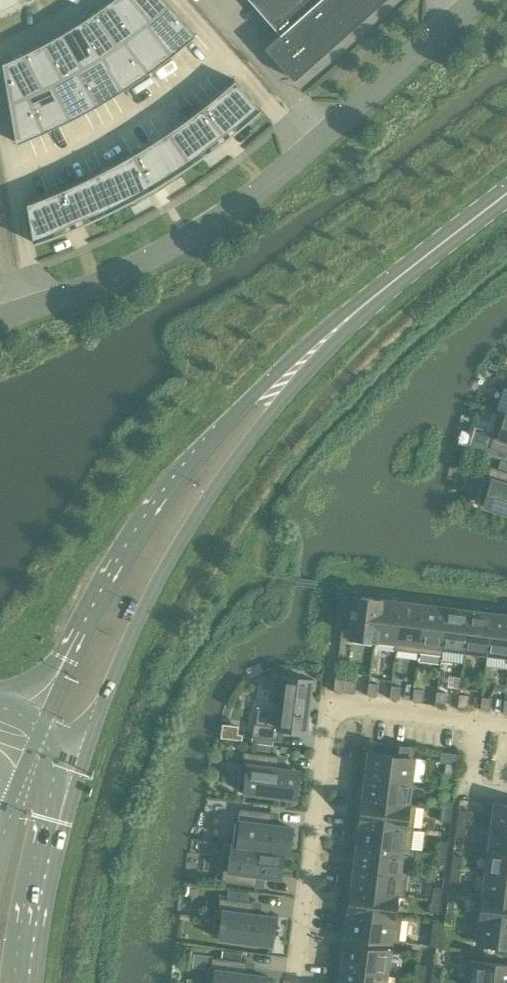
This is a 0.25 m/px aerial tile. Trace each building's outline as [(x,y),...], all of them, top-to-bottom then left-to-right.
[(79,22),(65,31),(62,33),(59,34),(44,42),(26,51),(3,62),(17,142),(45,131),(72,118),(98,104),(124,88),(149,72),(173,53),(196,34),(166,0),(111,0),(99,9),(96,11),(79,22)] [(267,18),(280,33),(265,47),(295,80),(384,0),(251,0),(267,18)] [(54,234),(53,232),(69,223),(86,215),(94,212),(106,208),(115,206),(125,203),(135,200),(147,195),(156,190),(167,183),(176,176),(184,169),(191,161),(199,153),(209,145),(218,137),(230,129),(244,119),(246,121),(244,123),(245,124),(249,120),(249,119),(256,113),(257,113),(262,109),(261,108),(235,79),(204,106),(170,130),(135,152),(98,172),(60,189),(28,202),(35,241),(34,241),(35,242),(41,240),(41,239),(50,236),(51,237),(56,234),(56,233),(54,234)] [(499,410),(491,435),(493,436),(490,448),(506,453),(506,413),(499,410)] [(498,469),(490,467),(487,479),(484,478),(477,503),(506,512),(506,461),(501,459),(498,469)] [(375,638),(380,599),(346,595),(344,612),(354,613),(351,635),(374,638),(375,638)] [(375,638),(374,638),(373,643),(396,645),(397,646),(402,602),(380,599),(375,638)] [(397,646),(396,645),(395,649),(419,652),(425,605),(402,602),(397,646)] [(448,607),(425,605),(419,652),(443,655),(444,646),(443,646),(448,607)] [(470,610),(448,607),(443,646),(444,646),(465,649),(470,610)] [(470,610),(465,649),(488,652),(493,613),(470,610)] [(488,652),(506,654),(506,615),(493,613),(488,652)] [(278,740),(280,727),(305,730),(311,680),(285,677),(279,727),(254,723),(252,737),(278,740)] [(334,692),(343,693),(345,680),(335,679),(334,692)] [(367,696),(377,697),(378,684),(369,683),(367,696)] [(391,686),(390,699),(399,700),(401,687),(391,686)] [(412,701),(422,703),(424,690),(414,689),(412,701)] [(435,704),(445,706),(446,693),(437,691),(435,704)] [(460,694),(458,707),(467,708),(469,696),(460,694)] [(482,697),(480,710),(490,711),(492,698),(482,697)] [(387,744),(386,754),(370,752),(367,776),(411,781),(415,748),(387,744)] [(240,764),(237,790),(296,797),(299,771),(278,769),(280,756),(244,752),(242,764),(240,764)] [(458,765),(445,763),(444,773),(457,774),(458,765)] [(364,799),(402,804),(408,805),(408,803),(411,781),(367,776),(364,799)] [(408,803),(408,805),(402,804),(364,799),(361,822),(414,828),(417,804),(408,803)] [(453,810),(454,800),(441,799),(440,808),(443,808),(443,809),(453,810)] [(506,829),(506,805),(496,803),(493,827),(506,829)] [(236,821),(233,845),(233,846),(283,852),(283,853),(289,853),(292,828),(271,825),(273,813),(241,809),(239,821),(236,821)] [(453,810),(443,809),(442,822),(451,823),(453,810)] [(457,823),(467,824),(468,811),(459,810),(457,823)] [(414,828),(361,822),(358,844),(402,850),(402,851),(411,852),(414,828)] [(467,824),(457,823),(455,836),(465,837),(467,824)] [(490,850),(506,852),(506,829),(493,827),(490,850)] [(437,854),(447,855),(449,842),(439,841),(437,854)] [(233,846),(233,845),(224,843),(221,869),(223,869),(222,882),(257,886),(259,874),(280,876),(283,853),(283,852),(233,846)] [(358,844),(355,867),(399,872),(399,871),(402,851),(402,850),(358,844)] [(490,850),(487,872),(506,875),(506,852),(490,850)] [(447,855),(437,854),(436,867),(445,868),(447,855)] [(453,856),(451,868),(461,869),(463,857),(453,856)] [(399,872),(355,867),(353,889),(396,895),(396,896),(405,897),(408,872),(399,871),(399,872)] [(461,869),(451,868),(450,881),(459,882),(461,869)] [(484,894),(484,895),(506,898),(506,875),(487,872),(484,894)] [(432,899),(441,901),(443,888),(433,886),(432,899)] [(396,895),(353,889),(350,912),(393,918),(394,916),(396,896),(396,895)] [(255,902),(246,901),(248,892),(231,890),(230,899),(220,898),(218,910),(216,910),(212,936),(272,943),(275,918),(254,915),(255,902)] [(484,894),(475,893),(472,917),(506,921),(506,898),(484,895),(484,894)] [(441,901),(432,899),(430,912),(440,914),(441,901)] [(447,901),(446,913),(455,914),(457,902),(447,901)] [(393,918),(350,912),(347,936),(399,942),(402,918),(394,916),(393,918)] [(455,914),(446,913),(444,926),(454,928),(455,914)] [(472,917),(470,941),(506,945),(506,921),(472,917)] [(443,935),(434,934),(432,947),(442,948),(443,935)] [(343,968),(386,974),(389,950),(346,944),(343,968)] [(222,959),(212,958),(211,970),(208,970),(206,982),(266,982),(267,977),(246,975),(248,962),(242,961),(243,953),(223,950),(222,959)] [(473,982),(506,982),(506,964),(476,960),(473,982)] [(418,964),(416,977),(426,978),(427,966),(418,964)] [(433,966),(431,979),(441,980),(443,968),(433,966)] [(343,968),(341,982),(385,982),(386,974),(343,968)]
